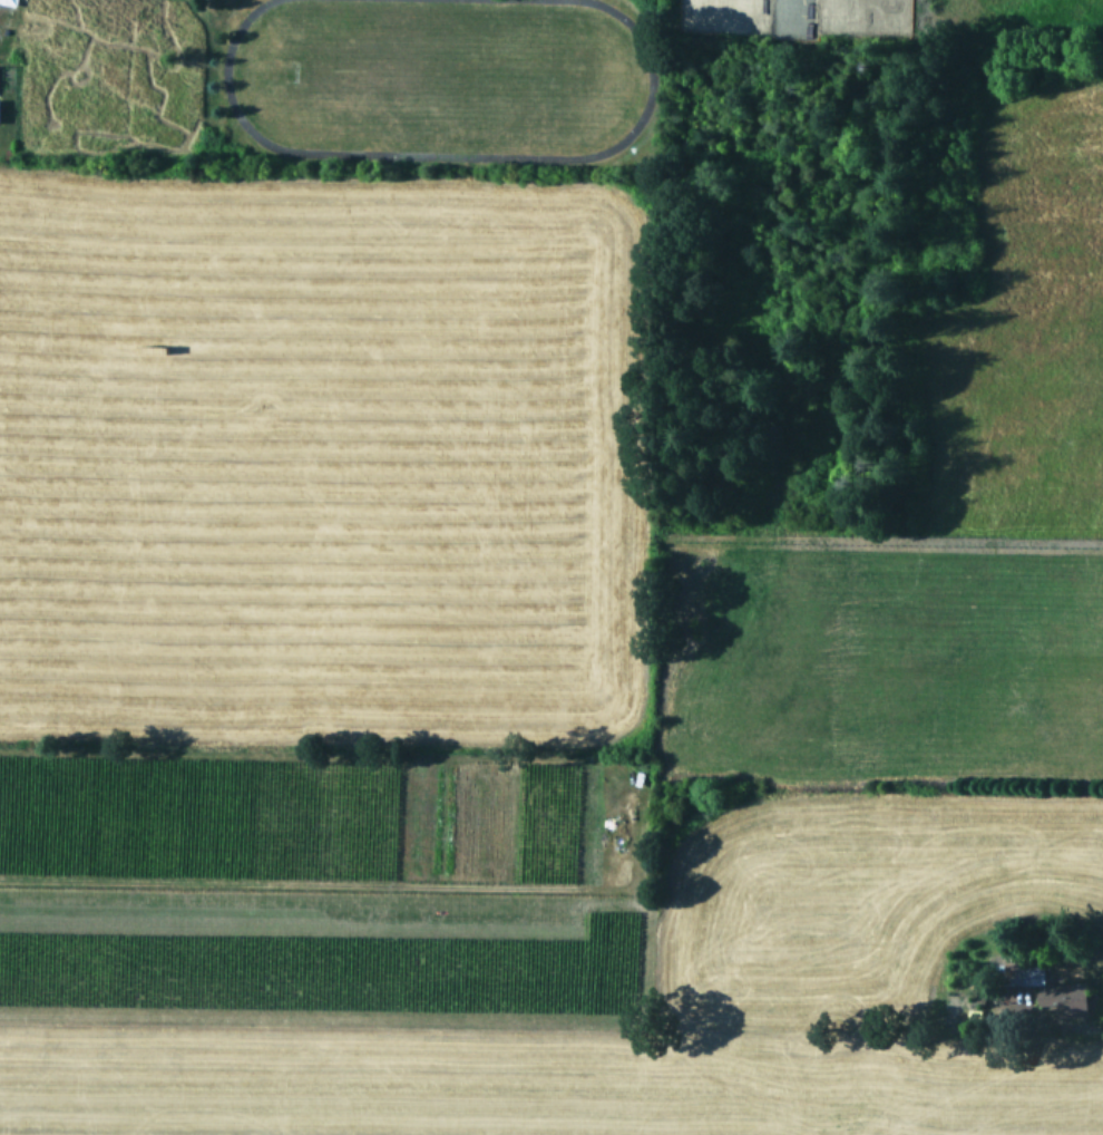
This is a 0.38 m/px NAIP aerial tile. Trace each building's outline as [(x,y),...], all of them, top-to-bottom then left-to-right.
[(701,35),(702,0),(750,0),(750,35),(701,35)] [(831,39),(830,0),(869,0),(870,39),(831,39)] [(1082,980),(1041,981),(1041,960),(1012,961),(1012,983),(1034,982),(1035,1015),(1083,1012),(1082,980)]
